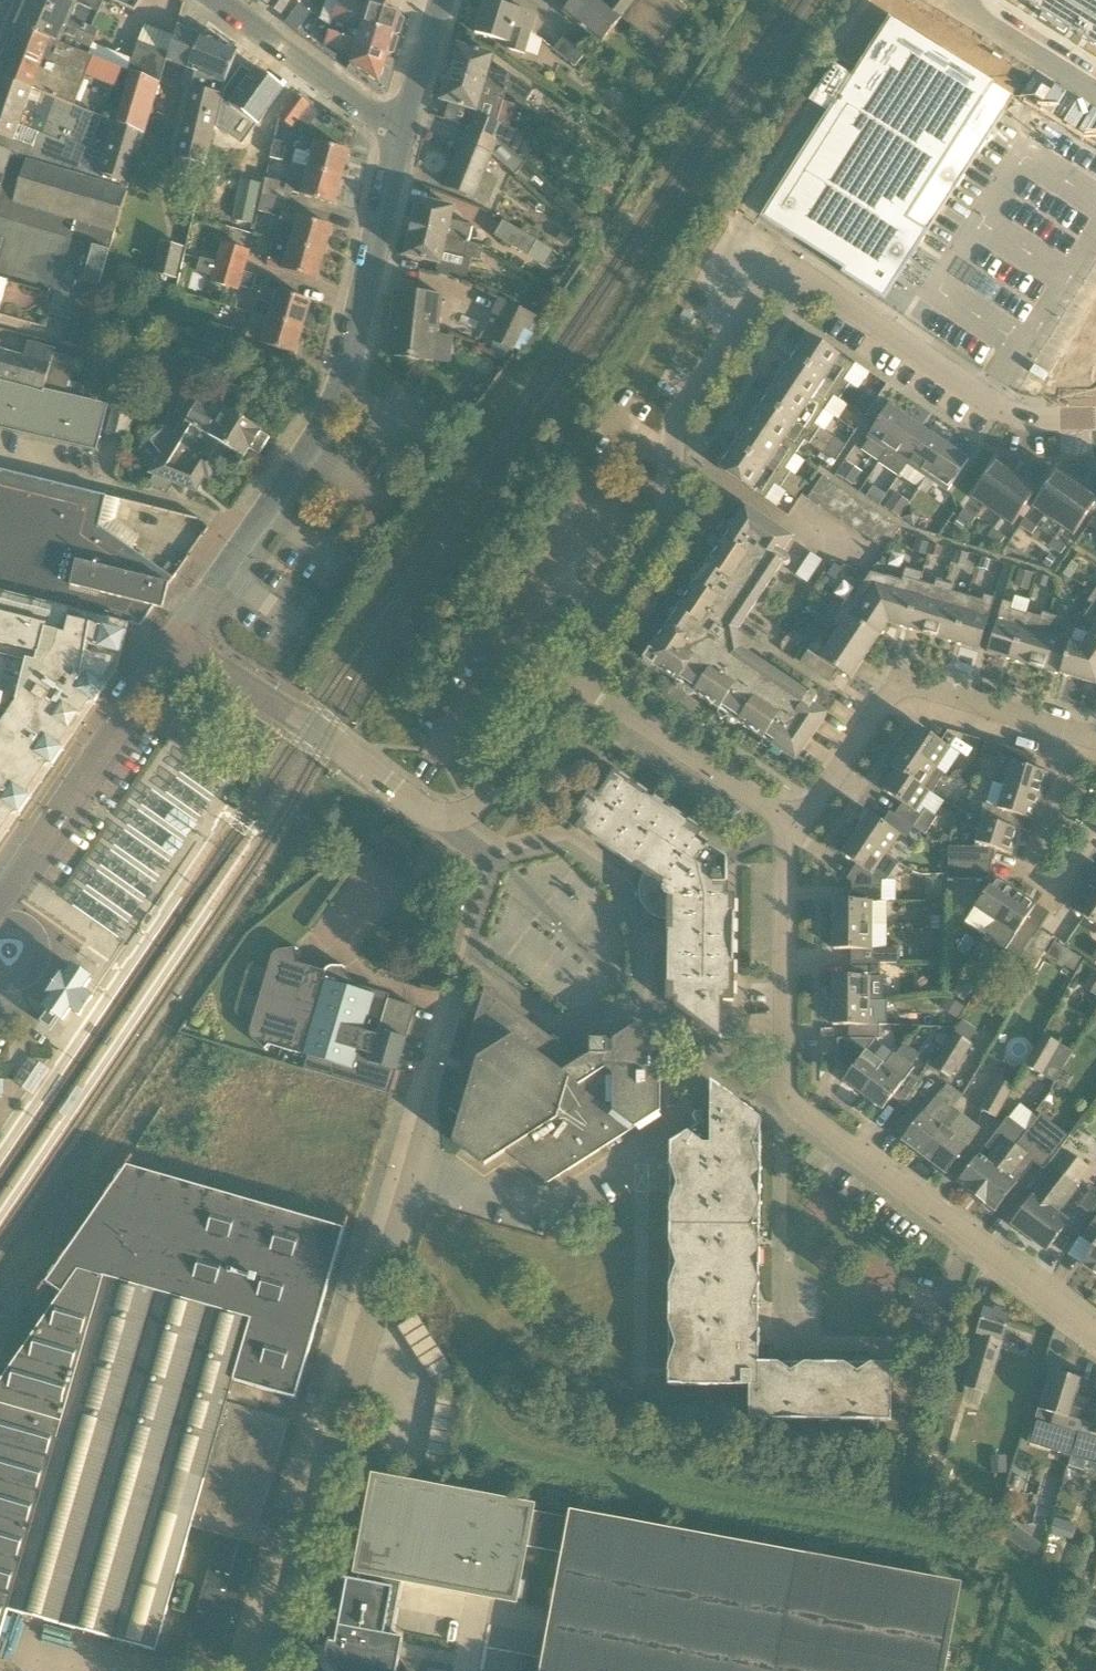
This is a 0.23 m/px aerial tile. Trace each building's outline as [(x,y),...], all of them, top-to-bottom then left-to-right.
[(19,29),(88,56),(98,34),(91,31),(104,0),(31,0),(19,29)] [(135,10),(143,0),(111,0),(135,10)] [(269,6),(280,14),(290,0),(273,0),(269,6)] [(336,9),(365,18),(363,26),(394,35),(394,34),(399,34),(401,27),(397,24),(401,13),(370,4),(369,5),(356,1),(356,0),(339,0),(338,2),(336,9)] [(673,0),(649,0),(648,1),(647,0),(574,0),(563,13),(602,44),(622,20),(656,47),(686,9),(673,0)] [(1038,0),(1016,0),(1031,10),(1038,0)] [(1031,10),(1045,19),(1042,23),(1052,29),(1072,0),(1038,0),(1031,10)] [(1052,29),(1062,36),(1064,32),(1078,41),(1080,38),(1095,14),(1095,2),(1092,0),(1072,0),(1052,29)] [(536,18),(519,13),(520,11),(485,1),(475,33),(510,44),(508,49),(525,54),(536,18)] [(310,13),(298,5),(294,11),(305,20),(310,13)] [(344,36),(358,41),(356,46),(388,56),(391,45),(396,45),(398,38),(394,35),(363,26),(365,18),(336,9),(332,22),(331,27),(345,31),(344,36)] [(835,102),(761,218),(884,297),(1015,93),(891,14),(854,72),(835,60),(816,90),(835,102)] [(1080,38),(1095,48),(1095,14),(1080,38)] [(379,84),(388,56),(356,46),(358,41),(344,36),(345,31),(331,27),(329,32),(325,46),(354,55),(351,64),(379,84)] [(88,56),(19,29),(0,77),(0,79),(144,137),(159,85),(128,72),(88,56)] [(237,51),(202,36),(188,69),(205,75),(200,90),(190,87),(175,156),(206,163),(221,95),(208,91),(212,78),(224,83),(237,51)] [(585,55),(563,38),(553,51),(574,68),(585,55)] [(138,46),(128,72),(159,85),(167,60),(168,57),(138,46)] [(510,75),(489,68),(493,58),(458,46),(449,74),(505,91),(523,105),(534,91),(510,75)] [(228,85),(219,118),(221,120),(230,126),(244,107),(258,118),(286,81),(259,60),(253,67),(244,61),(228,83),(228,85)] [(496,125),(503,101),(505,91),(449,74),(441,102),(476,112),(469,129),(498,141),(517,158),(524,136),(496,125)] [(144,137),(0,79),(0,150),(128,190),(144,137)] [(292,129),(308,107),(309,105),(296,95),(279,120),(292,129)] [(524,163),(517,158),(498,141),(469,129),(464,142),(492,153),(515,175),(523,165),(524,163)] [(342,180),(347,163),(350,152),(299,138),(296,151),(297,151),(293,165),(342,180)] [(483,175),(492,153),(464,142),(446,188),(487,205),(497,180),(483,175)] [(128,190),(0,150),(0,221),(109,253),(128,190)] [(335,205),(342,180),(293,165),(287,185),(267,179),(262,197),(289,204),(292,193),(335,205)] [(244,167),(235,207),(255,212),(264,172),(244,167)] [(566,182),(559,176),(552,184),(559,190),(566,182)] [(325,254),(332,227),(300,218),(299,219),(286,215),(289,204),(262,197),(259,211),(282,218),(275,240),(325,254)] [(468,242),(472,226),(451,221),(453,209),(418,200),(411,229),(468,242)] [(109,253),(0,221),(0,275),(97,299),(109,253)] [(552,250),(503,221),(495,236),(544,265),(552,250)] [(480,262),(484,247),(468,242),(411,229),(405,257),(440,266),(443,253),(480,262)] [(561,232),(556,240),(566,246),(571,238),(561,232)] [(317,281),(325,254),(275,240),(268,266),(317,281)] [(184,248),(160,243),(154,273),(177,278),(184,248)] [(243,272),(248,252),(223,245),(218,264),(243,272)] [(238,290),(243,272),(218,264),(213,283),(238,290)] [(97,299),(0,275),(0,317),(47,330),(50,315),(72,320),(66,345),(83,349),(89,326),(97,299)] [(544,307),(551,294),(535,286),(528,299),(544,307)] [(311,302),(277,292),(277,293),(261,288),(258,300),(274,305),(269,319),(303,329),(311,302)] [(438,335),(443,297),(395,291),(388,357),(452,364),(455,337),(438,335)] [(122,318),(125,303),(111,300),(107,315),(122,318)] [(530,335),(538,317),(511,306),(492,350),(507,356),(518,330),(530,335)] [(303,329),(269,319),(253,315),(246,340),(262,345),(262,346),(296,355),(303,330),(303,329)] [(228,348),(233,330),(210,324),(205,342),(228,348)] [(792,358),(871,409),(876,402),(858,390),(868,375),(808,335),(792,358)] [(0,351),(0,382),(44,393),(45,390),(67,395),(70,384),(76,360),(55,354),(56,350),(28,342),(24,357),(0,351)] [(865,417),(871,409),(792,358),(777,381),(824,412),(838,422),(848,406),(865,417)] [(139,384),(142,373),(128,367),(124,378),(139,384)] [(846,446),(835,438),(815,425),(824,412),(777,381),(762,404),(840,455),(846,446)] [(109,405),(79,399),(67,395),(45,390),(44,393),(0,382),(0,428),(97,452),(109,405)] [(70,384),(67,395),(79,399),(82,388),(70,384)] [(260,433),(261,431),(227,410),(221,419),(195,403),(182,423),(211,441),(196,465),(214,475),(229,450),(244,459),(250,450),(259,456),(270,439),(260,433)] [(836,462),(840,455),(762,404),(749,423),(796,454),(805,441),(836,462)] [(127,437),(133,410),(113,406),(107,433),(127,437)] [(869,439),(861,450),(880,463),(881,462),(888,452),(909,421),(902,416),(888,407),(867,438),(869,439)] [(907,465),(929,434),(909,421),(888,452),(881,462),(900,476),(907,465)] [(196,465),(211,441),(182,423),(175,434),(166,429),(151,442),(162,455),(150,474),(154,476),(147,487),(168,495),(174,484),(179,486),(184,478),(199,487),(205,477),(210,480),(214,475),(196,465)] [(734,446),(800,490),(805,483),(786,469),(796,454),(749,423),(734,446)] [(927,479),(948,447),(929,434),(907,465),(927,479)] [(795,498),(800,490),(734,446),(718,469),(777,508),(787,493),(795,498)] [(947,492),(969,461),(948,447),(927,479),(947,492)] [(852,486),(862,472),(847,462),(837,475),(852,486)] [(971,499),(1013,527),(1036,492),(995,464),(971,499)] [(0,470),(0,592),(111,620),(140,627),(174,579),(99,527),(107,496),(0,470)] [(1032,508),(1073,537),(1095,503),(1095,501),(1056,474),(1032,508)] [(834,484),(823,476),(808,499),(819,506),(834,484)] [(880,507),(890,492),(875,482),(865,497),(880,507)] [(845,491),(834,484),(819,506),(830,513),(845,491)] [(856,499),(845,491),(830,513),(841,521),(856,499)] [(894,495),(886,508),(899,517),(907,504),(894,495)] [(867,506),(856,499),(841,521),(852,528),(867,506)] [(878,513),(867,506),(852,528),(863,536),(878,513)] [(910,506),(902,519),(914,527),(920,519),(918,511),(910,506)] [(728,636),(761,585),(792,539),(745,508),(650,650),(643,660),(653,667),(792,759),(798,758),(827,715),(731,651),(733,647),(732,638),(728,636)] [(964,509),(959,517),(971,525),(976,517),(964,509)] [(889,521),(878,513),(863,536),(875,543),(889,521)] [(965,524),(959,519),(954,525),(961,530),(965,524)] [(1026,520),(1022,528),(1032,534),(1037,526),(1026,520)] [(886,550),(900,528),(889,521),(875,543),(886,550)] [(993,528),(988,536),(1000,545),(1006,537),(993,528)] [(1054,538),(1049,546),(1061,554),(1066,546),(1054,538)] [(926,556),(930,545),(917,541),(913,553),(926,556)] [(932,545),(929,556),(939,558),(941,548),(932,545)] [(966,568),(970,555),(955,551),(951,563),(966,568)] [(1049,554),(1043,564),(1050,569),(1056,559),(1049,554)] [(990,561),(982,558),(979,568),(987,571),(990,561)] [(1077,576),(1084,566),(1075,561),(1069,570),(1077,576)] [(833,563),(827,573),(836,579),(843,569),(833,563)] [(902,582),(871,573),(886,615),(898,619),(896,625),(906,628),(920,583),(923,572),(907,567),(903,577),(902,582)] [(1019,570),(1014,587),(1028,591),(1033,574),(1019,570)] [(886,615),(871,573),(853,599),(849,597),(840,611),(879,637),(885,629),(880,626),(886,615)] [(1047,589),(1049,579),(1037,575),(1034,586),(1047,589)] [(930,636),(946,584),(937,581),(935,587),(920,583),(906,628),(923,633),(930,636)] [(968,597),(954,593),(956,587),(946,584),(930,636),(937,638),(955,643),(968,597)] [(111,620),(0,592),(0,713),(13,716),(0,734),(0,834),(110,672),(114,655),(105,640),(111,620)] [(1093,594),(1087,602),(1092,605),(1083,619),(1095,626),(1095,627),(1095,596),(1093,594)] [(979,650),(994,598),(985,596),(983,602),(968,597),(955,643),(979,650)] [(993,633),(987,652),(1012,660),(1026,614),(1030,601),(1015,596),(1013,603),(1003,600),(993,633)] [(865,658),(879,637),(840,611),(831,624),(840,630),(835,638),(865,658)] [(1036,668),(1052,615),(1042,612),(1040,618),(1026,614),(1012,660),(1029,665),(1036,668)] [(1061,675),(1074,630),(1059,624),(1061,618),(1052,615),(1036,668),(1043,669),(1061,675)] [(1090,634),(1074,630),(1061,675),(1095,685),(1095,682),(1090,634)] [(865,658),(835,638),(827,649),(814,640),(808,651),(837,671),(851,680),(865,658)] [(830,681),(837,671),(808,651),(800,661),(830,681)] [(937,769),(951,748),(919,727),(905,748),(937,769)] [(1041,797),(1048,774),(1031,768),(1035,756),(1002,747),(998,758),(1012,762),(1005,786),(1041,797)] [(905,748),(892,768),(897,772),(898,771),(924,789),(924,788),(926,790),(930,792),(932,793),(944,774),(937,769),(905,748)] [(722,1042),(723,1002),(733,1002),(734,898),(734,897),(727,897),(727,867),(725,861),(722,857),(697,840),(701,834),(614,775),(613,777),(600,768),(585,790),(590,794),(578,813),(585,818),(578,830),(652,880),(652,879),(661,897),(653,899),(645,902),(646,904),(649,908),(652,911),(655,914),(659,916),(664,917),(669,918),(668,1001),(676,1001),(676,1007),(722,1042)] [(896,774),(884,792),(895,799),(902,804),(895,815),(914,828),(926,836),(936,819),(924,811),(921,816),(916,813),(922,804),(930,792),(926,790),(924,788),(924,789),(898,771),(897,772),(896,774)] [(966,788),(969,777),(961,771),(954,772),(950,778),(966,788)] [(1034,821),(1041,797),(1005,786),(998,810),(983,806),(980,818),(983,819),(994,822),(1013,828),(1017,815),(1034,821)] [(966,811),(969,798),(957,794),(953,807),(966,811)] [(906,839),(914,828),(895,815),(891,813),(884,824),(869,814),(856,835),(887,856),(901,835),(906,839)] [(1019,830),(1013,828),(994,822),(983,819),(975,849),(949,848),(948,864),(991,863),(992,863),(996,850),(1012,854),(1019,830)] [(940,830),(936,837),(945,843),(949,837),(940,830)] [(899,862),(887,856),(856,835),(842,855),(856,865),(847,879),(852,883),(852,888),(883,888),(883,881),(887,880),(899,862)] [(988,880),(992,863),(991,863),(948,864),(948,879),(988,880)] [(1085,888),(1095,896),(1095,872),(1085,888)] [(1016,891),(996,877),(975,908),(996,922),(1016,891)] [(834,901),(834,926),(872,926),(873,901),(883,901),(883,888),(852,888),(852,889),(852,901),(834,901)] [(1085,888),(1071,909),(1095,926),(1095,896),(1085,888)] [(985,938),(1018,960),(1039,929),(1026,920),(1037,904),(1016,891),(996,922),(985,938)] [(940,929),(941,917),(932,916),(931,929),(940,929)] [(900,963),(900,949),(872,949),(872,926),(834,926),(834,950),(851,950),(851,964),(880,963),(900,963)] [(1032,970),(1041,957),(1053,938),(1039,929),(1018,960),(1032,970)] [(1048,957),(1078,968),(1083,953),(1053,943),(1048,957)] [(386,1093),(393,1070),(397,1071),(415,1008),(388,1000),(388,1001),(374,997),(374,995),(341,985),(341,967),(333,966),(331,967),(329,967),(327,969),(326,970),(325,972),(297,964),(295,949),(280,951),(279,951),(277,952),(274,954),(273,956),(272,958),(268,972),(272,973),(269,984),(265,982),(258,1005),(262,1007),(259,1017),(255,1016),(251,1030),(250,1033),(250,1034),(251,1037),(252,1038),(253,1040),(265,1050),(269,1045),(308,1057),(304,1069),(386,1093)] [(883,1001),(883,976),(880,976),(880,963),(851,964),(851,977),(833,977),(833,1001),(883,1001)] [(40,1022),(50,1029),(58,1017),(63,1020),(71,1009),(77,1014),(80,1016),(81,1013),(90,999),(91,1000),(93,997),(90,995),(90,996),(83,991),(91,979),(73,966),(65,978),(62,976),(50,995),(52,997),(45,1008),(48,1010),(40,1022)] [(1091,971),(1081,988),(1095,996),(1095,974),(1091,971)] [(964,1002),(973,987),(962,980),(952,995),(964,1002)] [(570,1053),(485,989),(449,1109),(460,1117),(453,1142),(485,1166),(506,1152),(548,1184),(660,1112),(661,1041),(639,1024),(613,1040),(590,1040),(570,1053)] [(955,1017),(961,1006),(950,999),(943,1009),(955,1017)] [(886,1025),(886,1001),(883,1001),(833,1001),(833,1026),(849,1026),(849,1039),(876,1039),(879,1039),(879,1025),(886,1025)] [(951,1078),(973,1044),(955,1032),(932,1067),(951,1078)] [(1042,1035),(1025,1065),(1042,1074),(1060,1045),(1042,1035)] [(839,1040),(838,1062),(843,1067),(851,1072),(843,1081),(859,1093),(863,1096),(886,1066),(867,1052),(876,1039),(849,1039),(839,1040)] [(921,1081),(910,1072),(914,1068),(895,1053),(886,1066),(863,1096),(883,1111),(892,1098),(905,1108),(921,1081)] [(1003,1070),(981,1108),(997,1118),(1014,1088),(1012,1087),(1018,1078),(1003,1070)] [(760,1227),(761,1120),(737,1102),(712,1081),(711,1123),(704,1123),(670,1144),(668,1386),(749,1387),(749,1421),(891,1421),(892,1364),(871,1364),(871,1373),(844,1373),(844,1364),(805,1364),(805,1372),(778,1372),(778,1363),(759,1363),(759,1344),(747,1344),(747,1330),(752,1330),(752,1285),(759,1285),(760,1248),(753,1248),(753,1227),(760,1227)] [(950,1111),(961,1096),(946,1084),(941,1092),(925,1114),(923,1113),(902,1141),(920,1155),(941,1127),(939,1125),(950,1111)] [(979,1156),(957,1183),(967,1190),(976,1197),(1026,1132),(1037,1117),(1020,1104),(1010,1119),(1008,1117),(985,1147),(993,1153),(987,1162),(979,1156)] [(946,1175),(979,1132),(950,1111),(939,1125),(941,1127),(920,1155),(946,1175)] [(1060,1150),(1054,1145),(1030,1127),(1026,1132),(976,1197),(995,1212),(1016,1184),(1034,1161),(1044,1169),(1060,1150)] [(1073,1183),(1086,1166),(1067,1151),(1011,1224),(1047,1251),(1068,1223),(1057,1215),(1078,1187),(1073,1183)] [(345,1229),(127,1167),(47,1284),(62,1295),(0,1386),(0,1639),(8,1611),(156,1651),(193,1528),(220,1536),(193,1626),(187,1647),(219,1657),(253,1544),(255,1536),(260,1533),(262,1526),(260,1521),(289,1421),(227,1404),(234,1381),(295,1399),(345,1229)] [(1081,1205),(1090,1212),(1095,1205),(1095,1200),(1089,1194),(1081,1205)] [(1083,1238),(1094,1245),(1081,1265),(1095,1274),(1095,1217),(1083,1238)] [(980,1336),(965,1387),(967,1388),(984,1393),(987,1394),(1010,1314),(986,1307),(978,1336),(980,1336)] [(403,1337),(424,1324),(418,1315),(398,1328),(403,1337)] [(431,1335),(424,1324),(403,1337),(410,1348),(431,1335)] [(438,1346),(431,1335),(410,1348),(417,1359),(438,1346)] [(445,1357),(438,1346),(417,1359),(424,1370),(445,1357)] [(451,1367),(445,1357),(424,1370),(431,1380),(451,1367)] [(459,1380),(451,1367),(431,1380),(438,1393),(459,1380)] [(1071,1457),(1084,1414),(1087,1406),(1073,1402),(1080,1380),(1052,1371),(1030,1445),(1071,1457)] [(949,1391),(942,1417),(945,1417),(956,1421),(957,1421),(962,1403),(964,1396),(949,1391)] [(460,1409),(462,1397),(438,1393),(436,1404),(460,1409)] [(458,1421),(460,1409),(436,1404),(434,1417),(458,1421)] [(1068,1467),(1095,1475),(1095,1417),(1084,1414),(1071,1457),(1068,1467)] [(456,1434),(458,1421),(434,1417),(432,1429),(456,1434)] [(945,1417),(935,1453),(946,1456),(956,1421),(945,1417)] [(453,1447),(456,1434),(432,1429),(429,1442),(453,1447)] [(451,1459),(453,1447),(429,1442),(427,1455),(451,1459)] [(449,1472),(451,1459),(427,1455),(425,1468),(449,1472)] [(1012,1455),(989,1457),(991,1478),(1014,1476),(1012,1455)] [(959,1589),(568,1517),(376,1482),(360,1571),(403,1579),(513,1600),(524,1540),(567,1548),(545,1670),(944,1670),(959,1589)] [(1063,1536),(1067,1523),(1056,1520),(1052,1533),(1063,1536)] [(1021,1550),(1031,1538),(1019,1530),(1010,1542),(1021,1550)] [(403,1579),(360,1571),(358,1579),(345,1579),(348,1580),(336,1642),(330,1640),(325,1651),(326,1659),(329,1666),(333,1670),(397,1670),(403,1639),(392,1637),(403,1579)] [(1085,1619),(1095,1622),(1095,1604),(1090,1602),(1085,1619)]
